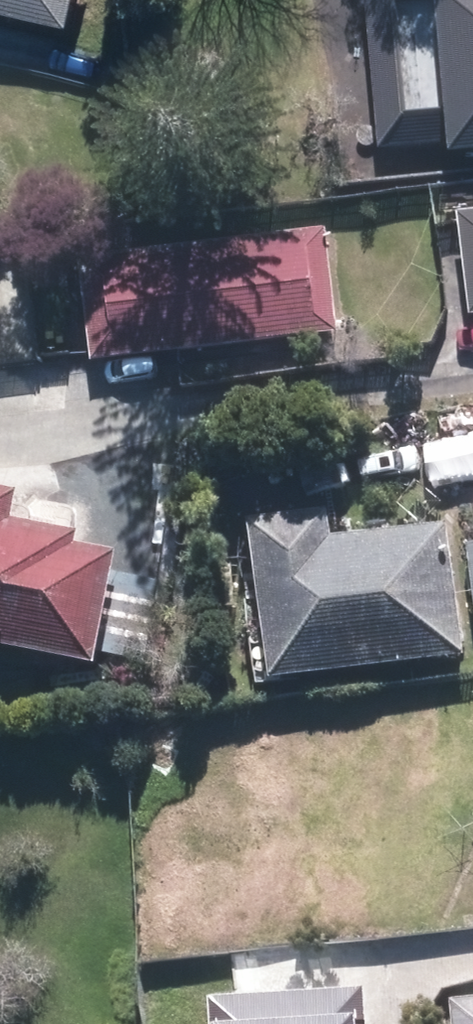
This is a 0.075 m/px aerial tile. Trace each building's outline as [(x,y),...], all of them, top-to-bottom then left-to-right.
[(60,23),(65,0),(0,0),(0,9),(60,23)] [(375,157),(440,151),(441,161),(472,158),(472,0),(360,0),(375,157)] [(453,218),(466,321),(472,320),(472,215),(453,218)] [(74,263),(87,365),(332,337),(320,233),(74,263)] [(88,671),(90,660),(145,669),(159,590),(105,580),(109,561),(67,553),(70,539),(2,528),(7,498),(0,497),(0,655),(88,671)] [(325,545),(322,519),(246,528),(265,685),(457,662),(442,531),(325,545)] [(472,625),(472,548),(462,549),(472,625)] [(205,1023),(364,1023),(361,993),(203,1003),(205,1023)] [(449,1008),(451,1023),(472,1023),(472,1005),(449,1008)]
